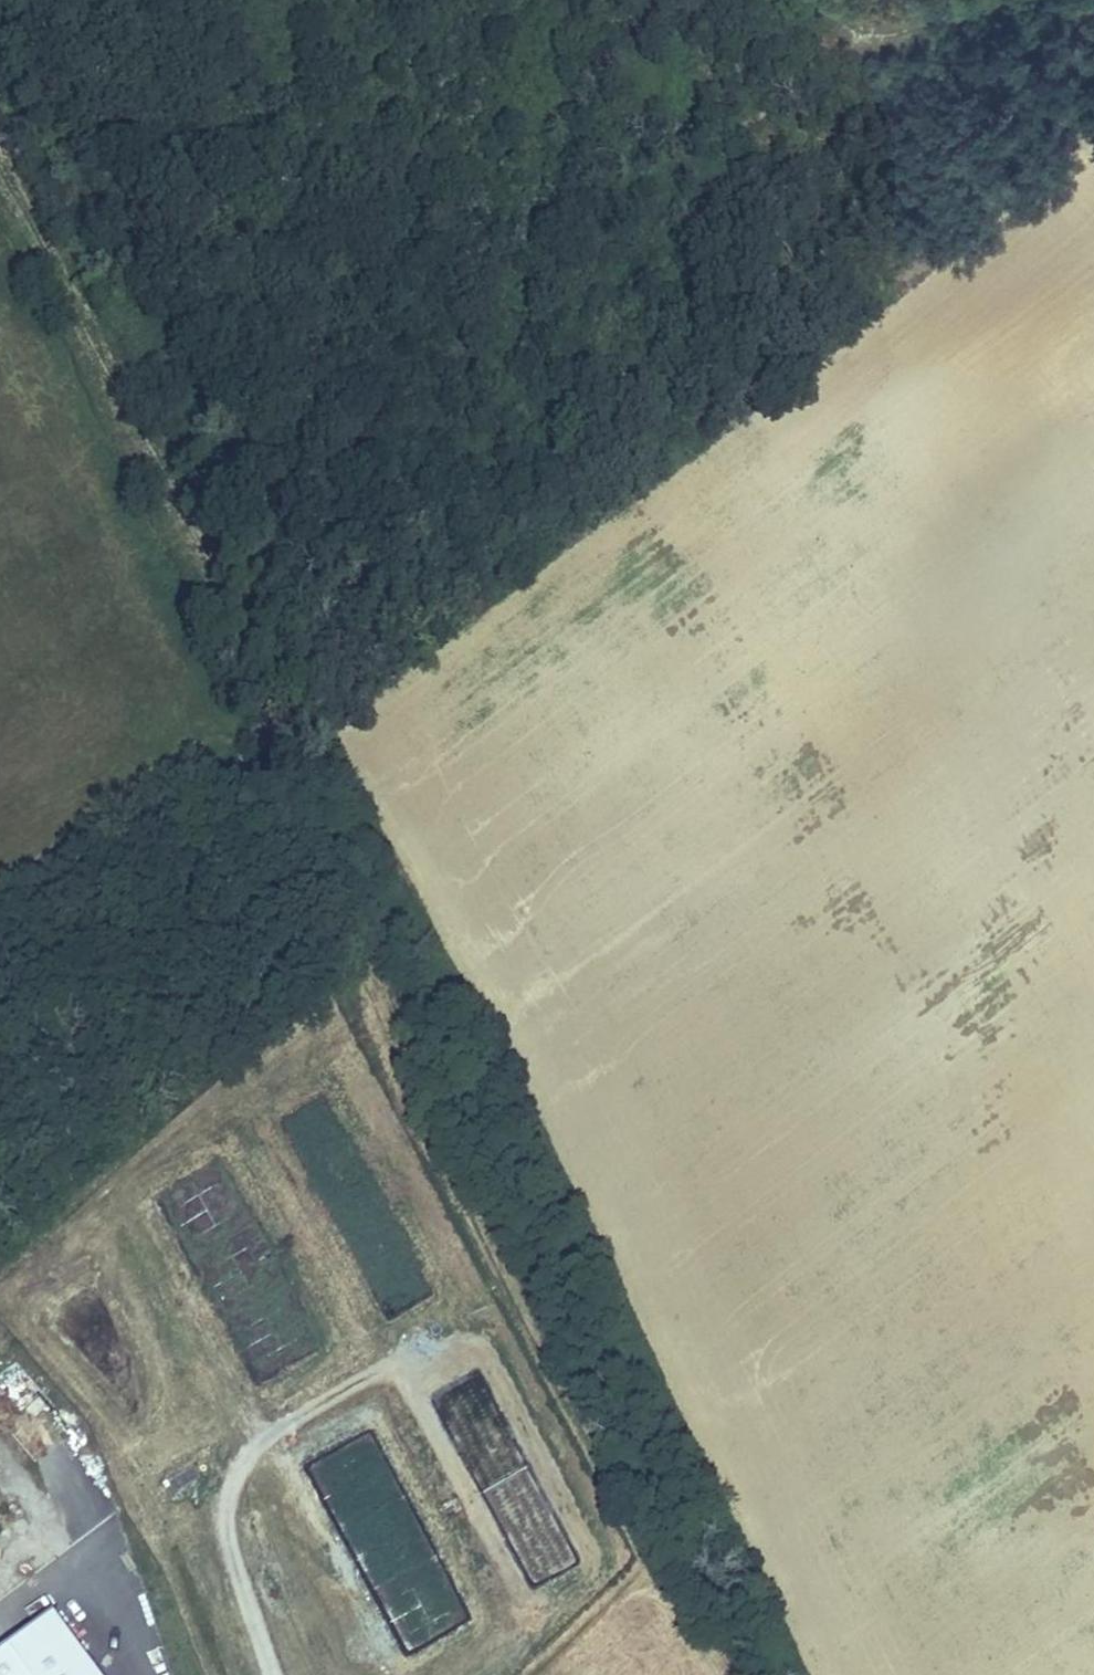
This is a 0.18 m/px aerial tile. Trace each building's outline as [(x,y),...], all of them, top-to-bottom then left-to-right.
[(27,1407),(40,1382),(6,1364),(0,1376),(0,1392),(27,1407)] [(0,1654),(0,1674),(101,1674),(53,1613),(0,1654)]
